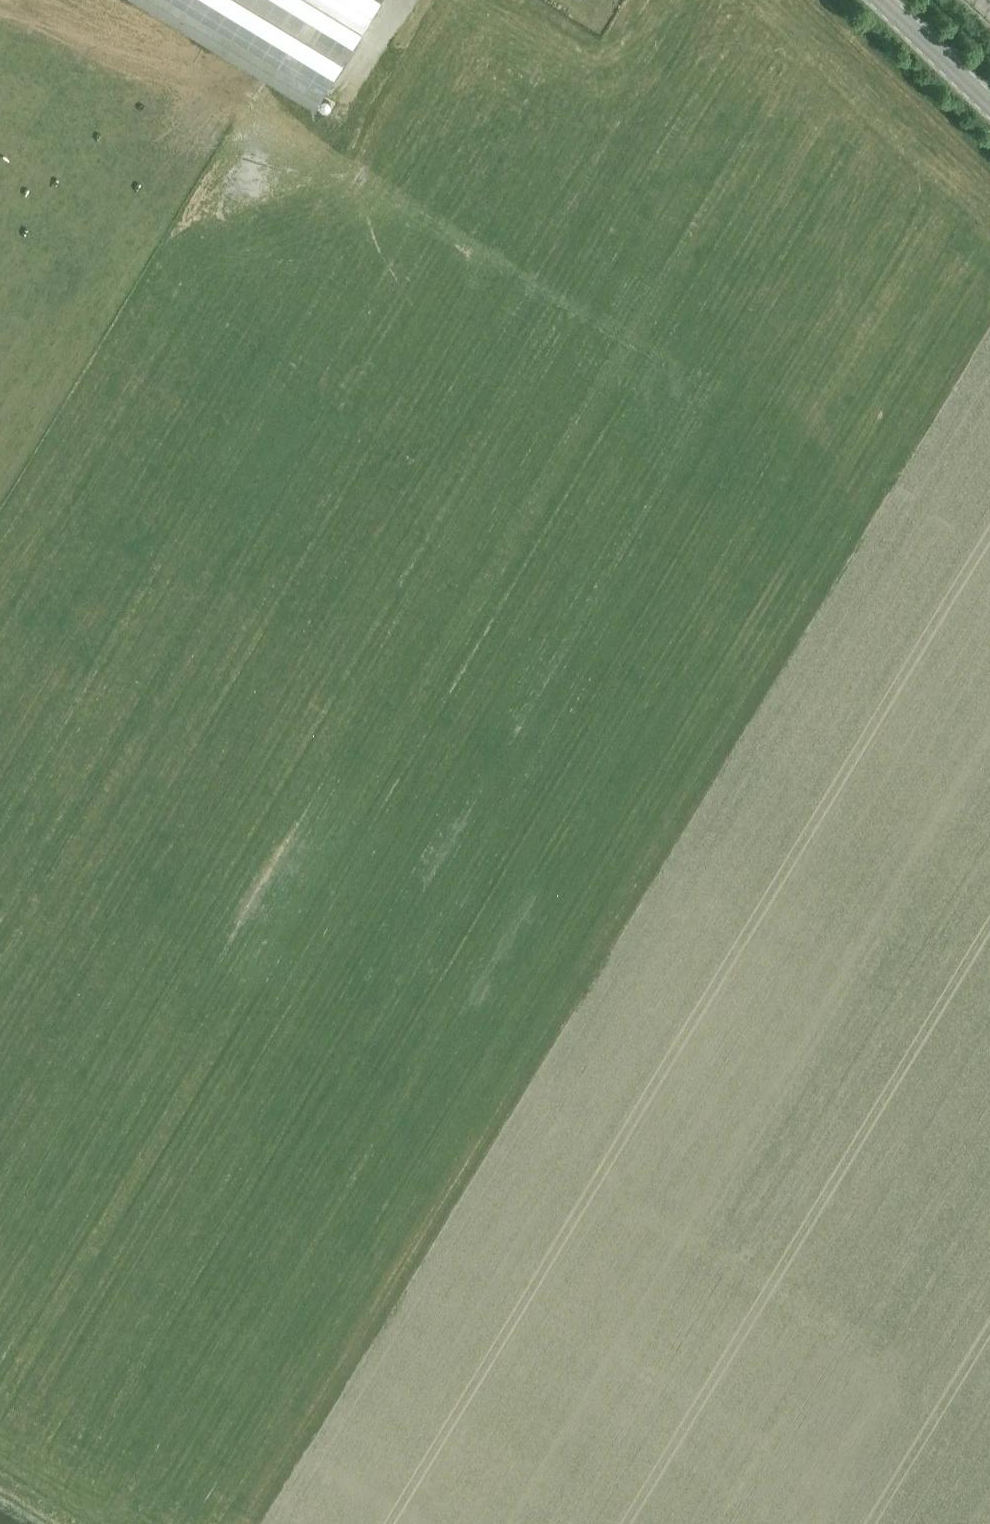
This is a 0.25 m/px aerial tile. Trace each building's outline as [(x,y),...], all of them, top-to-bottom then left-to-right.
[(314,106),(379,0),(139,0),(314,106)]
